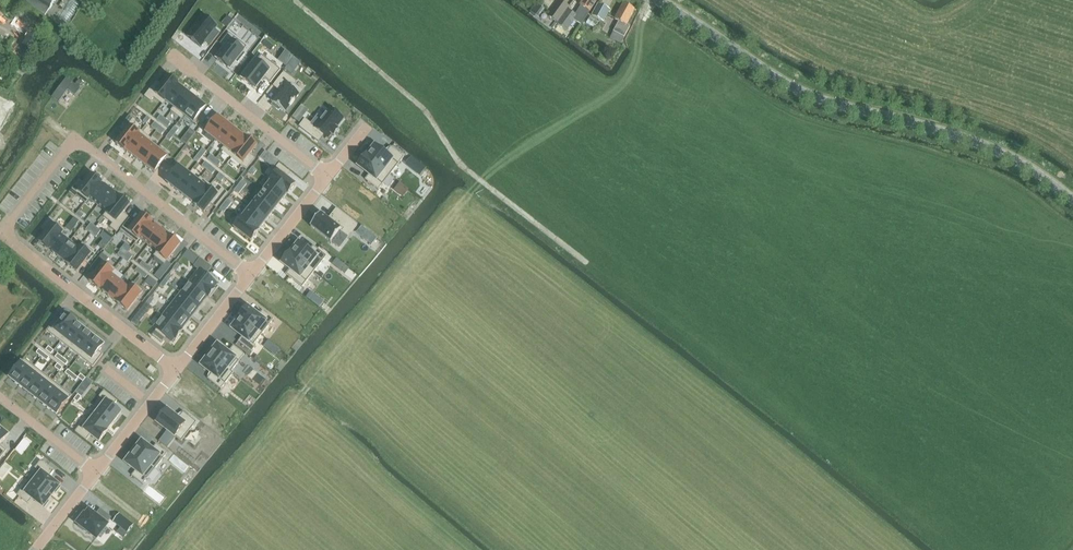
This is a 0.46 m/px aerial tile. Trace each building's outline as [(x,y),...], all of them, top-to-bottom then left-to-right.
[(56,0),(35,0),(49,9),(56,0)] [(586,17),(597,0),(584,0),(575,15),(577,17),(574,20),(581,25),(586,17)] [(557,22),(569,6),(561,1),(549,17),(557,22)] [(598,4),(592,16),(604,22),(610,10),(598,4)] [(630,27),(627,25),(635,10),(623,4),(615,20),(619,22),(614,32),(624,37),(630,27)] [(575,15),(568,10),(558,24),(567,31),(574,20),(577,17),(575,15)] [(203,16),(187,36),(201,47),(205,42),(210,46),(220,34),(215,30),(217,27),(203,16)] [(25,31),(27,33),(21,43),(32,51),(42,36),(31,28),(30,28),(28,27),(25,31)] [(226,48),(217,60),(230,70),(236,61),(238,63),(245,54),(243,53),(247,47),(230,33),(221,44),(226,48)] [(249,71),(242,80),(255,89),(264,78),(271,83),(281,70),(262,55),(256,63),(254,61),(247,70),(249,71)] [(292,75),(295,71),(288,65),(285,69),(292,75)] [(281,92),(272,103),(273,104),(272,105),(279,111),(280,109),(285,113),(302,91),(293,85),(295,82),(284,73),(274,86),(281,92)] [(66,77),(51,95),(58,100),(67,89),(74,95),(79,88),(66,77)] [(156,82),(144,97),(150,101),(154,97),(162,104),(178,85),(168,77),(161,86),(156,82)] [(178,85),(162,104),(163,105),(166,102),(174,108),(171,111),(172,112),(187,92),(178,85),(179,85),(178,85)] [(187,92),(172,112),(182,119),(184,116),(197,100),(187,92)] [(12,105),(0,99),(0,127),(12,105)] [(197,100),(184,116),(193,124),(206,107),(197,100)] [(152,108),(148,113),(153,117),(157,112),(152,108)] [(305,119),(300,126),(319,141),(324,135),(328,139),(332,134),(334,136),(339,129),(337,128),(344,119),(339,115),(340,113),(334,108),(332,110),(331,108),(322,119),(318,116),(311,124),(305,119)] [(299,123),(302,119),(295,114),(293,117),(299,123)] [(162,115),(158,121),(162,124),(166,119),(162,115)] [(146,116),(142,121),(147,125),(151,119),(146,116)] [(218,117),(206,133),(215,140),(228,124),(218,117)] [(166,119),(162,124),(167,128),(171,122),(166,119)] [(156,123),(152,128),(156,132),(160,127),(156,123)] [(228,124),(215,140),(224,148),(237,131),(228,124)] [(129,127),(116,144),(126,152),(139,134),(129,127)] [(160,127),(156,132),(161,135),(165,130),(160,127)] [(174,128),(171,133),(176,137),(179,132),(174,128)] [(237,131),(224,148),(222,151),(232,158),(247,138),(246,138),(237,131)] [(171,133),(167,137),(172,141),(176,137),(171,133)] [(139,134),(126,152),(135,159),(148,142),(139,135),(140,135),(139,134)] [(247,138),(232,158),(246,170),(255,159),(250,155),(257,146),(247,138)] [(148,142),(135,159),(145,166),(157,149),(148,142)] [(367,155),(366,155),(391,175),(404,158),(391,147),(386,154),(374,145),(369,151),(370,152),(367,156),(367,155)] [(199,147),(195,152),(200,156),(204,151),(199,147)] [(157,149),(145,166),(154,173),(167,157),(157,149)] [(195,152),(192,156),(197,161),(200,156),(195,152)] [(265,152),(261,158),(265,161),(270,155),(265,152)] [(210,153),(206,158),(211,162),(215,157),(210,153)] [(366,155),(358,166),(369,175),(365,180),(379,190),(391,175),(366,155)] [(215,157),(211,162),(215,166),(219,160),(215,157)] [(425,168),(412,158),(407,164),(420,175),(425,168)] [(204,161),(200,166),(205,170),(209,165),(204,161)] [(255,161),(251,166),(256,170),(260,165),(255,161)] [(224,164),(220,169),(225,173),(229,168),(224,164)] [(280,164),(268,179),(288,194),(296,185),(286,178),(290,172),(280,164)] [(209,165),(205,170),(209,173),(213,168),(209,165)] [(251,166),(247,170),(253,174),(256,170),(251,166)] [(180,167),(167,183),(176,190),(189,174),(180,167)] [(218,172),(214,177),(218,181),(223,175),(218,172)] [(189,174),(176,190),(185,197),(198,181),(189,174)] [(79,180),(70,193),(75,197),(77,195),(86,203),(101,183),(92,175),(84,184),(79,180)] [(198,181),(185,197),(195,205),(194,205),(195,205),(210,186),(200,178),(198,181)] [(271,182),(264,191),(280,203),(287,195),(288,195),(288,194),(268,179),(267,179),(271,182)] [(240,180),(236,184),(242,188),(245,184),(240,180)] [(101,183),(86,203),(89,199),(98,206),(111,190),(110,189),(106,186),(105,186),(102,183),(101,183)] [(236,184),(233,189),(238,193),(242,188),(236,184)] [(210,186),(195,205),(205,213),(211,204),(217,208),(228,194),(222,189),(219,193),(210,186)] [(111,190),(98,206),(107,213),(104,217),(120,197),(119,197),(116,194),(115,194),(112,191),(111,190)] [(264,191),(256,200),(273,213),(280,203),(264,191)] [(120,197),(104,217),(113,224),(111,227),(117,232),(128,217),(123,213),(130,205),(120,197)] [(225,198),(222,203),(227,207),(231,202),(225,198)] [(246,206),(246,207),(266,222),(273,213),(256,200),(249,209),(246,206)] [(222,203),(218,207),(224,211),(227,207),(222,203)] [(246,207),(239,216),(259,232),(259,231),(266,222),(246,207)] [(319,211),(309,224),(330,240),(338,229),(346,235),(355,223),(335,207),(330,214),(331,215),(328,218),(319,211)] [(130,220),(121,230),(136,242),(152,222),(142,215),(135,224),(130,220)] [(241,219),(234,228),(251,241),(259,232),(239,216),(238,217),(241,219)] [(46,233),(39,242),(49,250),(65,230),(50,218),(41,229),(46,233)] [(152,222),(136,242),(137,242),(140,238),(149,245),(161,229),(160,229),(156,226),(157,226),(156,225),(155,226),(152,223),(152,222)] [(357,233),(362,237),(367,231),(362,227),(357,233)] [(161,229),(149,245),(158,252),(154,256),(155,257),(170,237),(170,236),(170,237),(166,234),(167,234),(166,233),(162,230),(161,229)] [(65,230),(49,250),(50,250),(53,252),(53,253),(54,253),(57,256),(58,257),(71,241),(62,234),(65,230)] [(170,237),(155,257),(164,264),(180,244),(170,237)] [(71,241),(58,257),(59,258),(63,260),(63,261),(64,261),(67,263),(67,264),(68,264),(83,244),(79,248),(71,241)] [(290,252),(290,253),(315,272),(327,256),(314,246),(309,251),(298,242),(293,248),(294,249),(291,253),(290,252)] [(83,244),(68,264),(77,272),(93,252),(83,244)] [(199,259),(188,250),(183,257),(194,265),(195,265),(198,261),(199,259)] [(290,253),(282,263),(290,269),(286,274),(303,287),(315,272),(290,253)] [(199,270),(190,282),(209,297),(216,288),(215,288),(217,284),(206,275),(211,268),(199,259),(198,261),(194,266),(199,270)] [(341,263),(336,259),(332,264),(337,268),(341,263)] [(105,262),(90,282),(99,289),(115,269),(105,262)] [(115,269),(99,289),(100,290),(100,289),(104,292),(103,292),(104,293),(108,295),(108,296),(109,296),(121,281),(112,274),(115,270),(115,269)] [(121,281),(109,296),(110,297),(113,300),(114,301),(114,300),(118,303),(117,303),(118,304),(134,284),(133,283),(130,287),(121,281)] [(190,282),(181,293),(199,308),(207,297),(208,298),(209,297),(190,282)] [(134,284),(118,304),(128,311),(143,291),(134,284)] [(181,293),(172,305),(190,319),(199,308),(181,293)] [(322,302),(311,293),(308,297),(319,306),(322,302)] [(147,303),(142,309),(147,313),(152,307),(150,306),(147,303)] [(172,305),(163,316),(182,331),(183,330),(182,329),(190,319),(172,305)] [(247,307),(239,317),(262,335),(274,320),(263,311),(259,316),(247,307)] [(57,319),(47,331),(61,342),(76,322),(66,315),(61,322),(57,319)] [(157,330),(152,336),(162,343),(166,337),(172,342),(175,339),(176,339),(182,331),(163,316),(154,328),(157,330)] [(235,321),(231,327),(243,337),(239,342),(252,352),(256,346),(254,345),(262,335),(239,317),(239,318),(240,319),(237,322),(235,321)] [(76,322),(61,342),(70,350),(85,330),(76,323),(76,322)] [(85,330),(70,350),(79,357),(94,337),(85,330)] [(94,337),(79,357),(93,368),(103,355),(99,351),(104,345),(94,337)] [(213,351),(210,355),(233,374),(234,373),(232,372),(245,355),(233,346),(228,353),(216,344),(212,350),(213,351)] [(205,358),(200,364),(212,374),(208,379),(221,389),(233,374),(210,355),(206,360),(205,358)] [(25,359),(10,378),(19,386),(34,366),(25,359)] [(34,366),(19,386),(29,393),(44,374),(34,366)] [(44,374),(29,393),(38,400),(53,381),(44,374)] [(87,377),(75,392),(78,395),(81,397),(82,398),(93,383),(87,377)] [(53,381),(38,400),(47,407),(62,388),(53,381)] [(62,388),(47,407),(57,415),(72,396),(62,388)] [(95,407),(95,408),(114,423),(121,413),(113,407),(117,402),(104,391),(100,397),(106,402),(99,410),(95,407)] [(95,408),(87,417),(107,432),(107,431),(114,423),(95,408)] [(167,410),(157,422),(182,442),(197,422),(184,412),(178,419),(167,410)] [(87,417),(76,432),(87,440),(91,435),(99,442),(107,432),(87,417)] [(7,451),(0,446),(9,434),(3,429),(2,431),(0,429),(0,460),(7,451)] [(137,448),(134,452),(155,469),(168,454),(156,445),(152,450),(140,441),(136,447),(137,448)] [(129,455),(124,461),(136,471),(132,476),(143,485),(155,469),(134,452),(131,456),(129,455)] [(37,470),(30,480),(51,497),(55,492),(56,493),(61,487),(49,478),(54,471),(41,461),(35,468),(37,470)] [(30,480),(18,495),(29,504),(33,499),(45,508),(49,502),(48,501),(51,497),(30,480)] [(85,516),(78,524),(80,526),(78,527),(86,533),(87,532),(97,539),(107,525),(112,518),(101,510),(96,516),(89,511),(85,516)] [(128,533),(134,525),(120,514),(114,522),(121,528),(128,533)]
